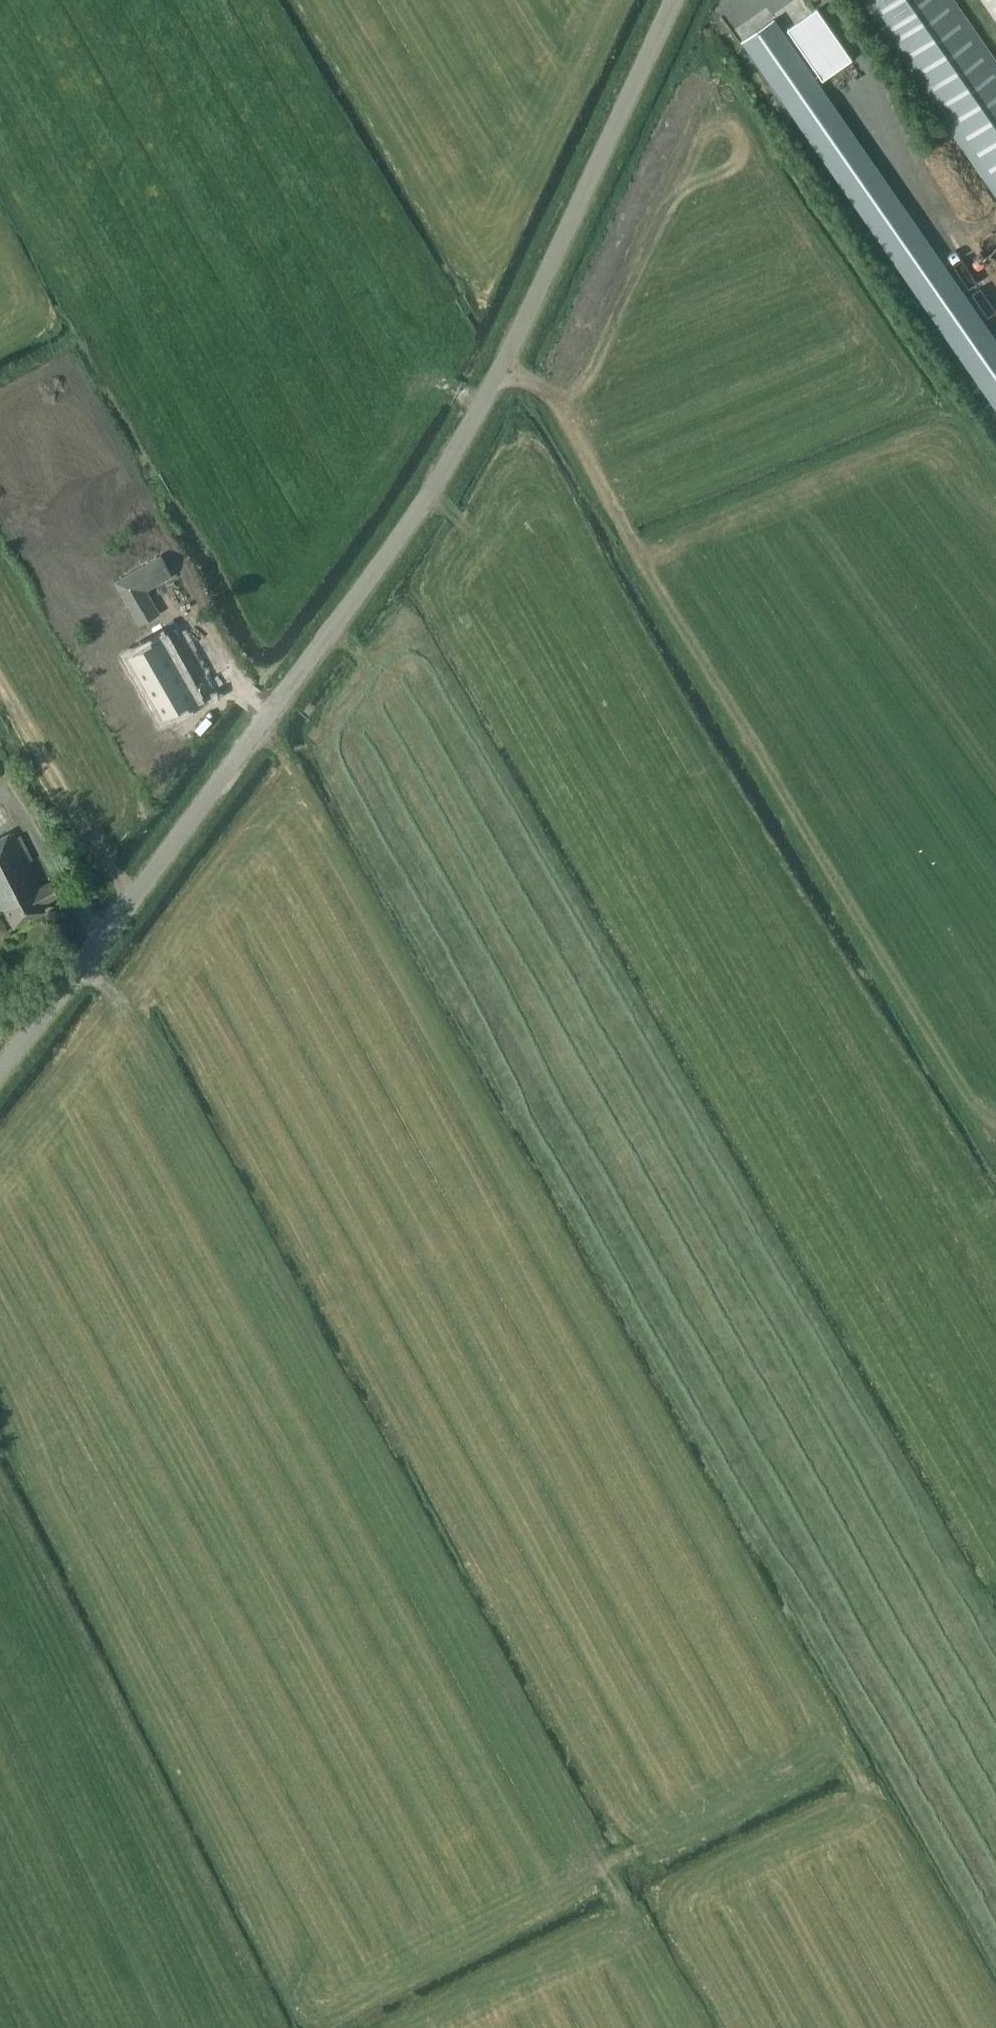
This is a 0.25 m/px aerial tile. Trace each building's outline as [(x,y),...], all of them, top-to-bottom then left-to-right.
[(914,72),(995,191),(995,64),(952,0),(864,0),(914,72)] [(995,23),(995,0),(980,0),(995,23)] [(823,81),(852,60),(817,9),(787,29),(823,81)] [(743,40),(995,405),(995,343),(772,19),(743,40)] [(122,578),(115,582),(140,626),(161,614),(148,591),(172,577),(158,553),(120,575),(122,578)] [(164,715),(195,697),(166,648),(135,666),(164,715)] [(0,907),(11,926),(43,909),(39,902),(55,893),(49,881),(39,886),(10,831),(0,836),(0,907)]
